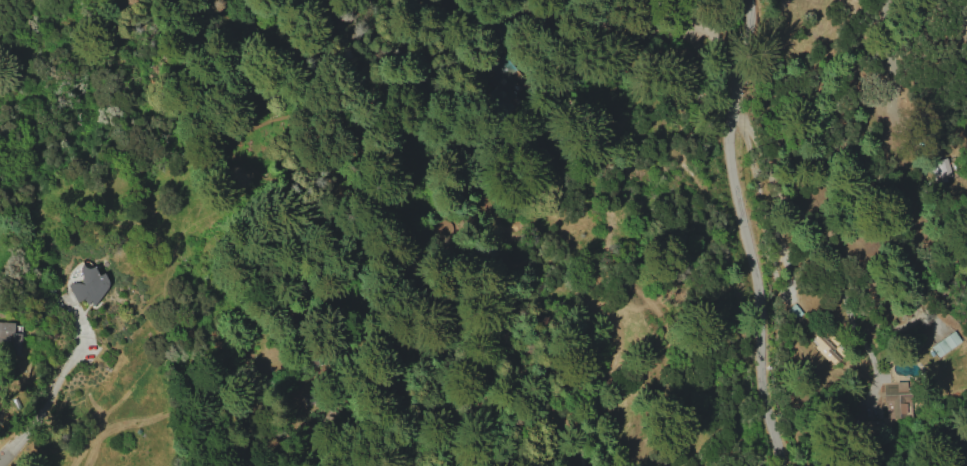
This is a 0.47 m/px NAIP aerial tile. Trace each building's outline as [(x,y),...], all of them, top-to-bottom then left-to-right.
[(68,285),(73,304),(111,294),(106,273),(98,274),(96,265),(80,269),(83,281),(68,285)] [(13,340),(13,322),(0,322),(0,340),(13,340)] [(825,359),(833,351),(822,338),(813,346),(825,359)]
